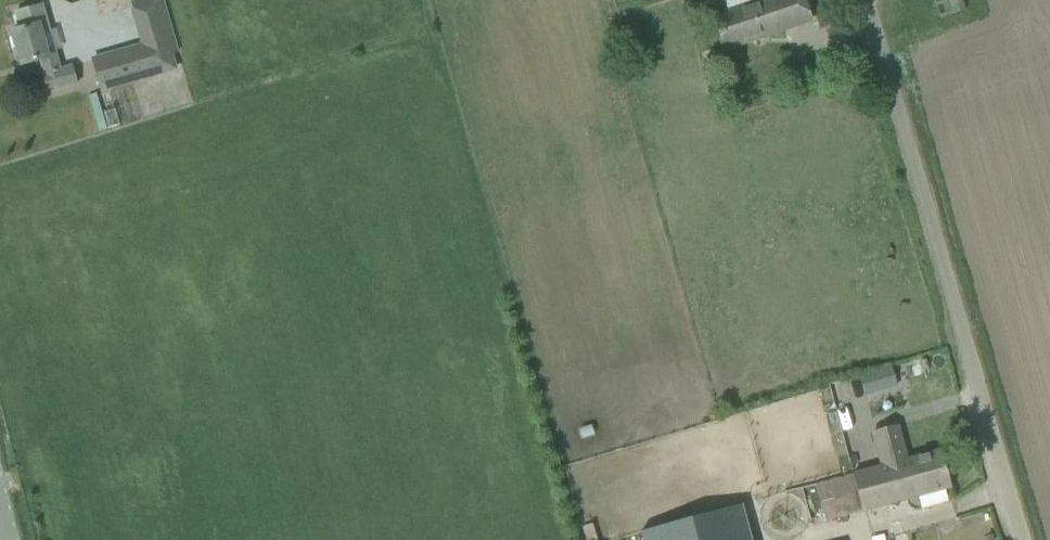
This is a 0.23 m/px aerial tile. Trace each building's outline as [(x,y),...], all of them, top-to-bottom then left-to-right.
[(93,60),(102,90),(175,69),(171,54),(170,50),(169,48),(168,44),(175,42),(175,40),(163,0),(139,0),(131,2),(144,45),(93,60)] [(712,16),(723,49),(790,27),(811,21),(804,0),(762,0),(750,4),(728,11),(712,16)] [(42,73),(47,92),(77,84),(72,67),(60,70),(54,50),(47,52),(42,33),(49,31),(42,5),(17,12),(21,29),(12,31),(22,65),(41,60),(44,73),(42,73)] [(114,109),(104,112),(109,128),(120,125),(114,109)] [(865,397),(898,387),(891,365),(858,375),(865,397)] [(874,433),(883,467),(907,460),(897,426),(874,433)] [(883,467),(853,475),(863,511),(930,493),(950,487),(940,451),(907,460),(883,467)] [(641,532),(643,539),(751,539),(741,505),(641,532)]
